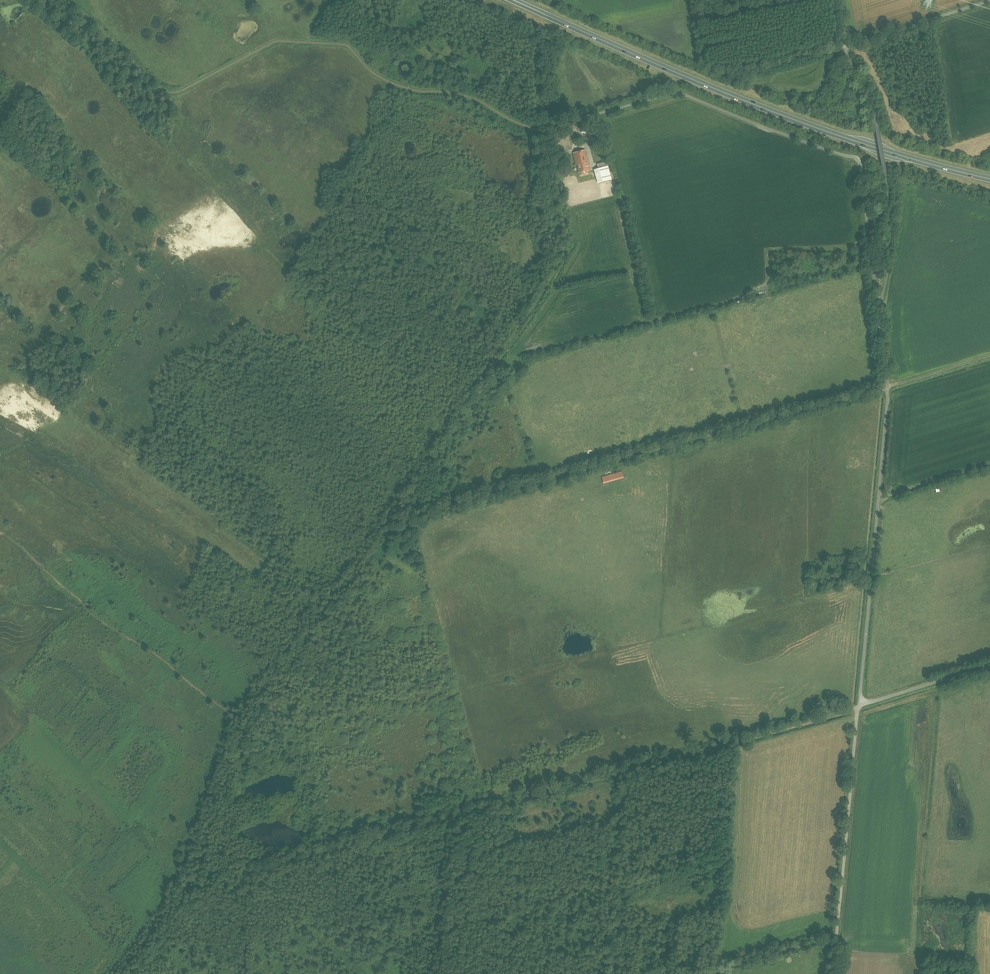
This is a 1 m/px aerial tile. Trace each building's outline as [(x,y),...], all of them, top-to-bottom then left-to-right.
[(578,174),(591,172),(586,148),(574,151),(578,174)] [(613,179),(608,160),(598,162),(599,168),(595,169),(598,183),(613,179)] [(622,472),(601,477),(603,484),(624,478),(622,472)]
